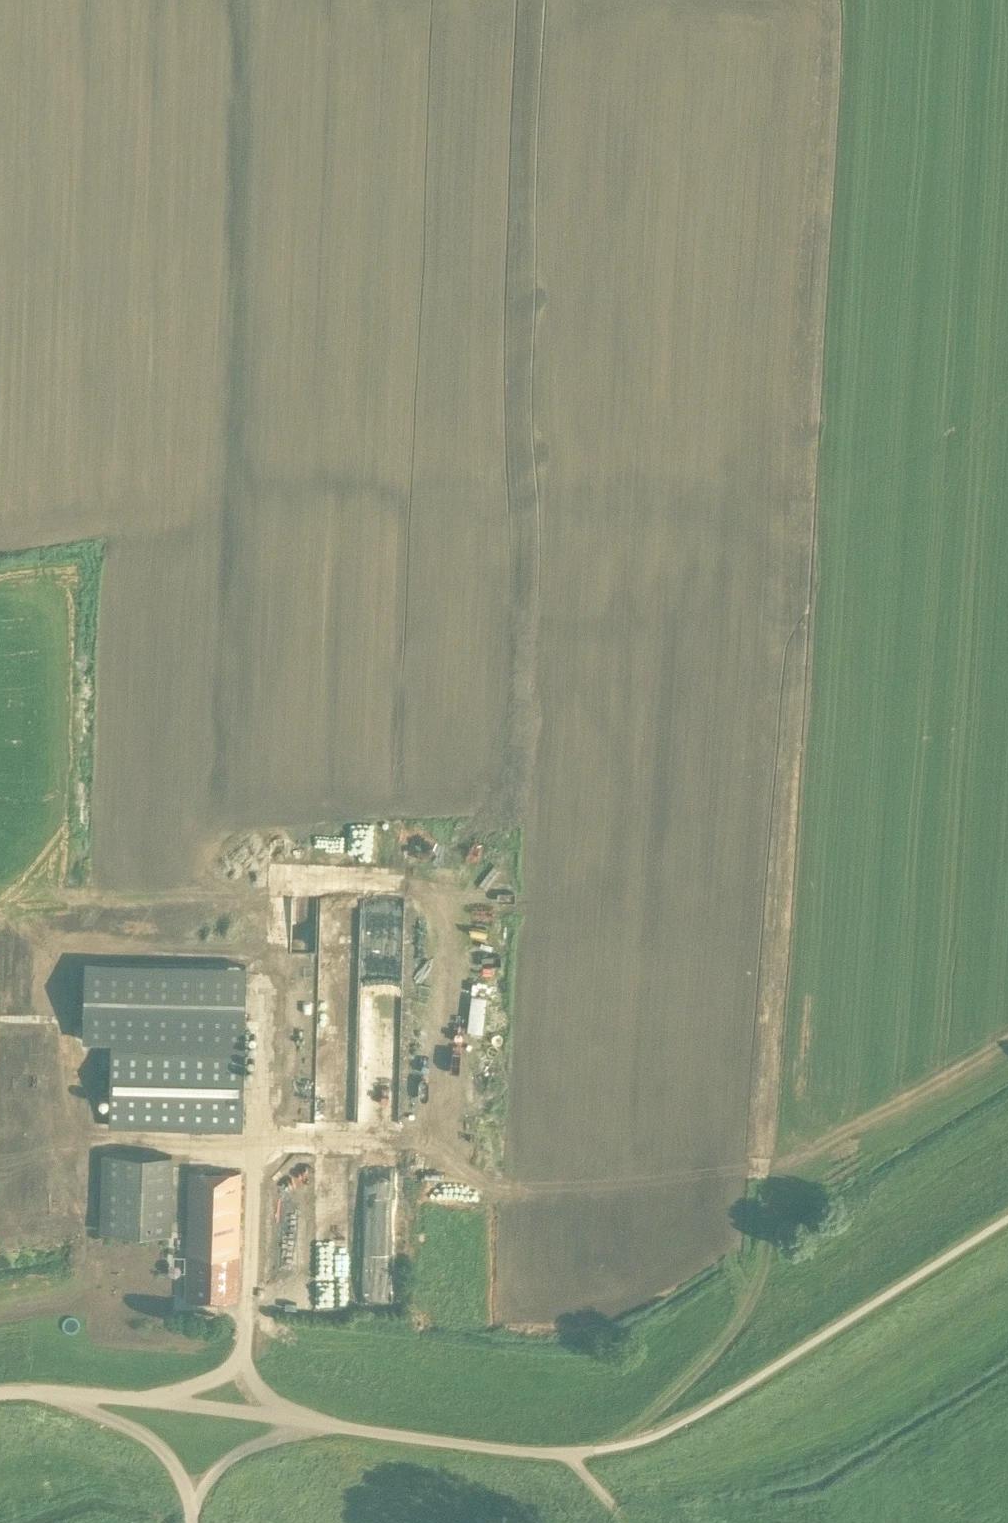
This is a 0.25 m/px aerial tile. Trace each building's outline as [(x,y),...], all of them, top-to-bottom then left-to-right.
[(83,1042),(112,1043),(109,1127),(242,1131),(246,969),(85,965),(83,1042)] [(301,1030),(282,1030),(284,1095),(297,1095),(297,1107),(327,1106),(323,984),(300,985),(301,1030)] [(406,1001),(407,986),(390,986),(390,1000),(406,1001)] [(367,992),(347,992),(346,1119),(366,1119),(367,992)] [(402,1291),(398,1150),(373,1151),(378,1291),(402,1291)] [(172,1157),(104,1156),(102,1233),(170,1235),(172,1157)] [(329,1299),(352,1299),(351,1171),(328,1171),(329,1299)] [(190,1174),(186,1302),(237,1302),(241,1175),(190,1174)] [(285,1197),(285,1300),(316,1300),(316,1197),(285,1197)]
